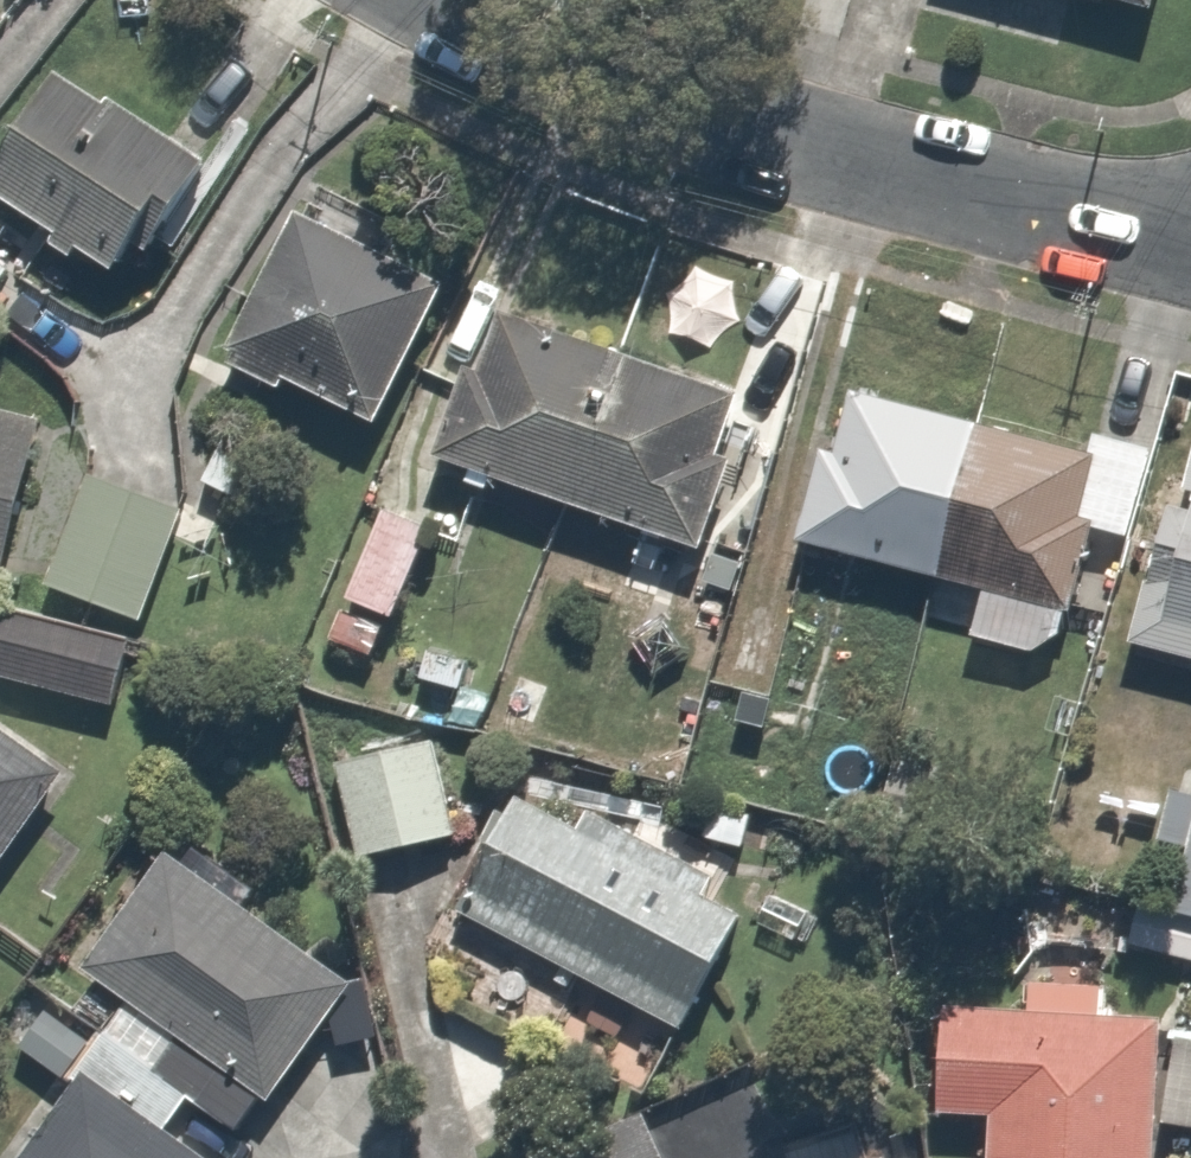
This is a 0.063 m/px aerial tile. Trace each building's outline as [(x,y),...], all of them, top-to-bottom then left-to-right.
[(1139,18),(1144,0),(1073,0),(1139,18)] [(37,77),(0,142),(0,221),(114,286),(185,162),(37,77)] [(355,238),(293,212),(223,383),(354,437),(412,295),(343,267),(355,238)] [(0,249),(0,287),(17,259),(0,249)] [(735,400),(492,319),(442,467),(685,549),(735,400)] [(1061,616),(1082,524),(1145,538),(1166,447),(1090,429),(1084,454),(854,400),(841,456),(812,449),(789,547),(818,554),(1061,616)] [(0,418),(0,547),(37,429),(0,418)] [(1186,439),(1123,636),(1190,658),(1190,440),(1186,439)] [(26,556),(59,568),(50,594),(138,625),(186,490),(98,459),(91,479),(58,467),(26,556)] [(457,542),(389,505),(316,641),(384,677),(457,542)] [(798,587),(743,572),(705,706),(760,721),(798,587)] [(4,599),(0,609),(0,686),(104,720),(130,641),(4,599)] [(445,737),(334,764),(357,858),(468,830),(445,737)] [(0,755),(0,864),(53,797),(0,755)] [(1173,859),(1156,911),(1190,923),(1190,797),(1165,789),(1146,851),(1173,859)] [(738,910),(512,796),(456,907),(682,1021),(738,910)] [(74,1072),(18,1157),(402,1157),(436,1106),(321,1031),(348,989),(142,855),(65,972),(117,1006),(74,1072)] [(1157,1129),(1190,1131),(1190,1020),(1101,1015),(1103,968),(1008,963),(1005,1013),(937,1010),(932,1117),(987,1120),(985,1157),(1155,1157),(1157,1129)] [(885,1121),(789,1140),(793,1157),(893,1157),(885,1121)] [(647,1123),(541,1157),(658,1157),(647,1123)]
